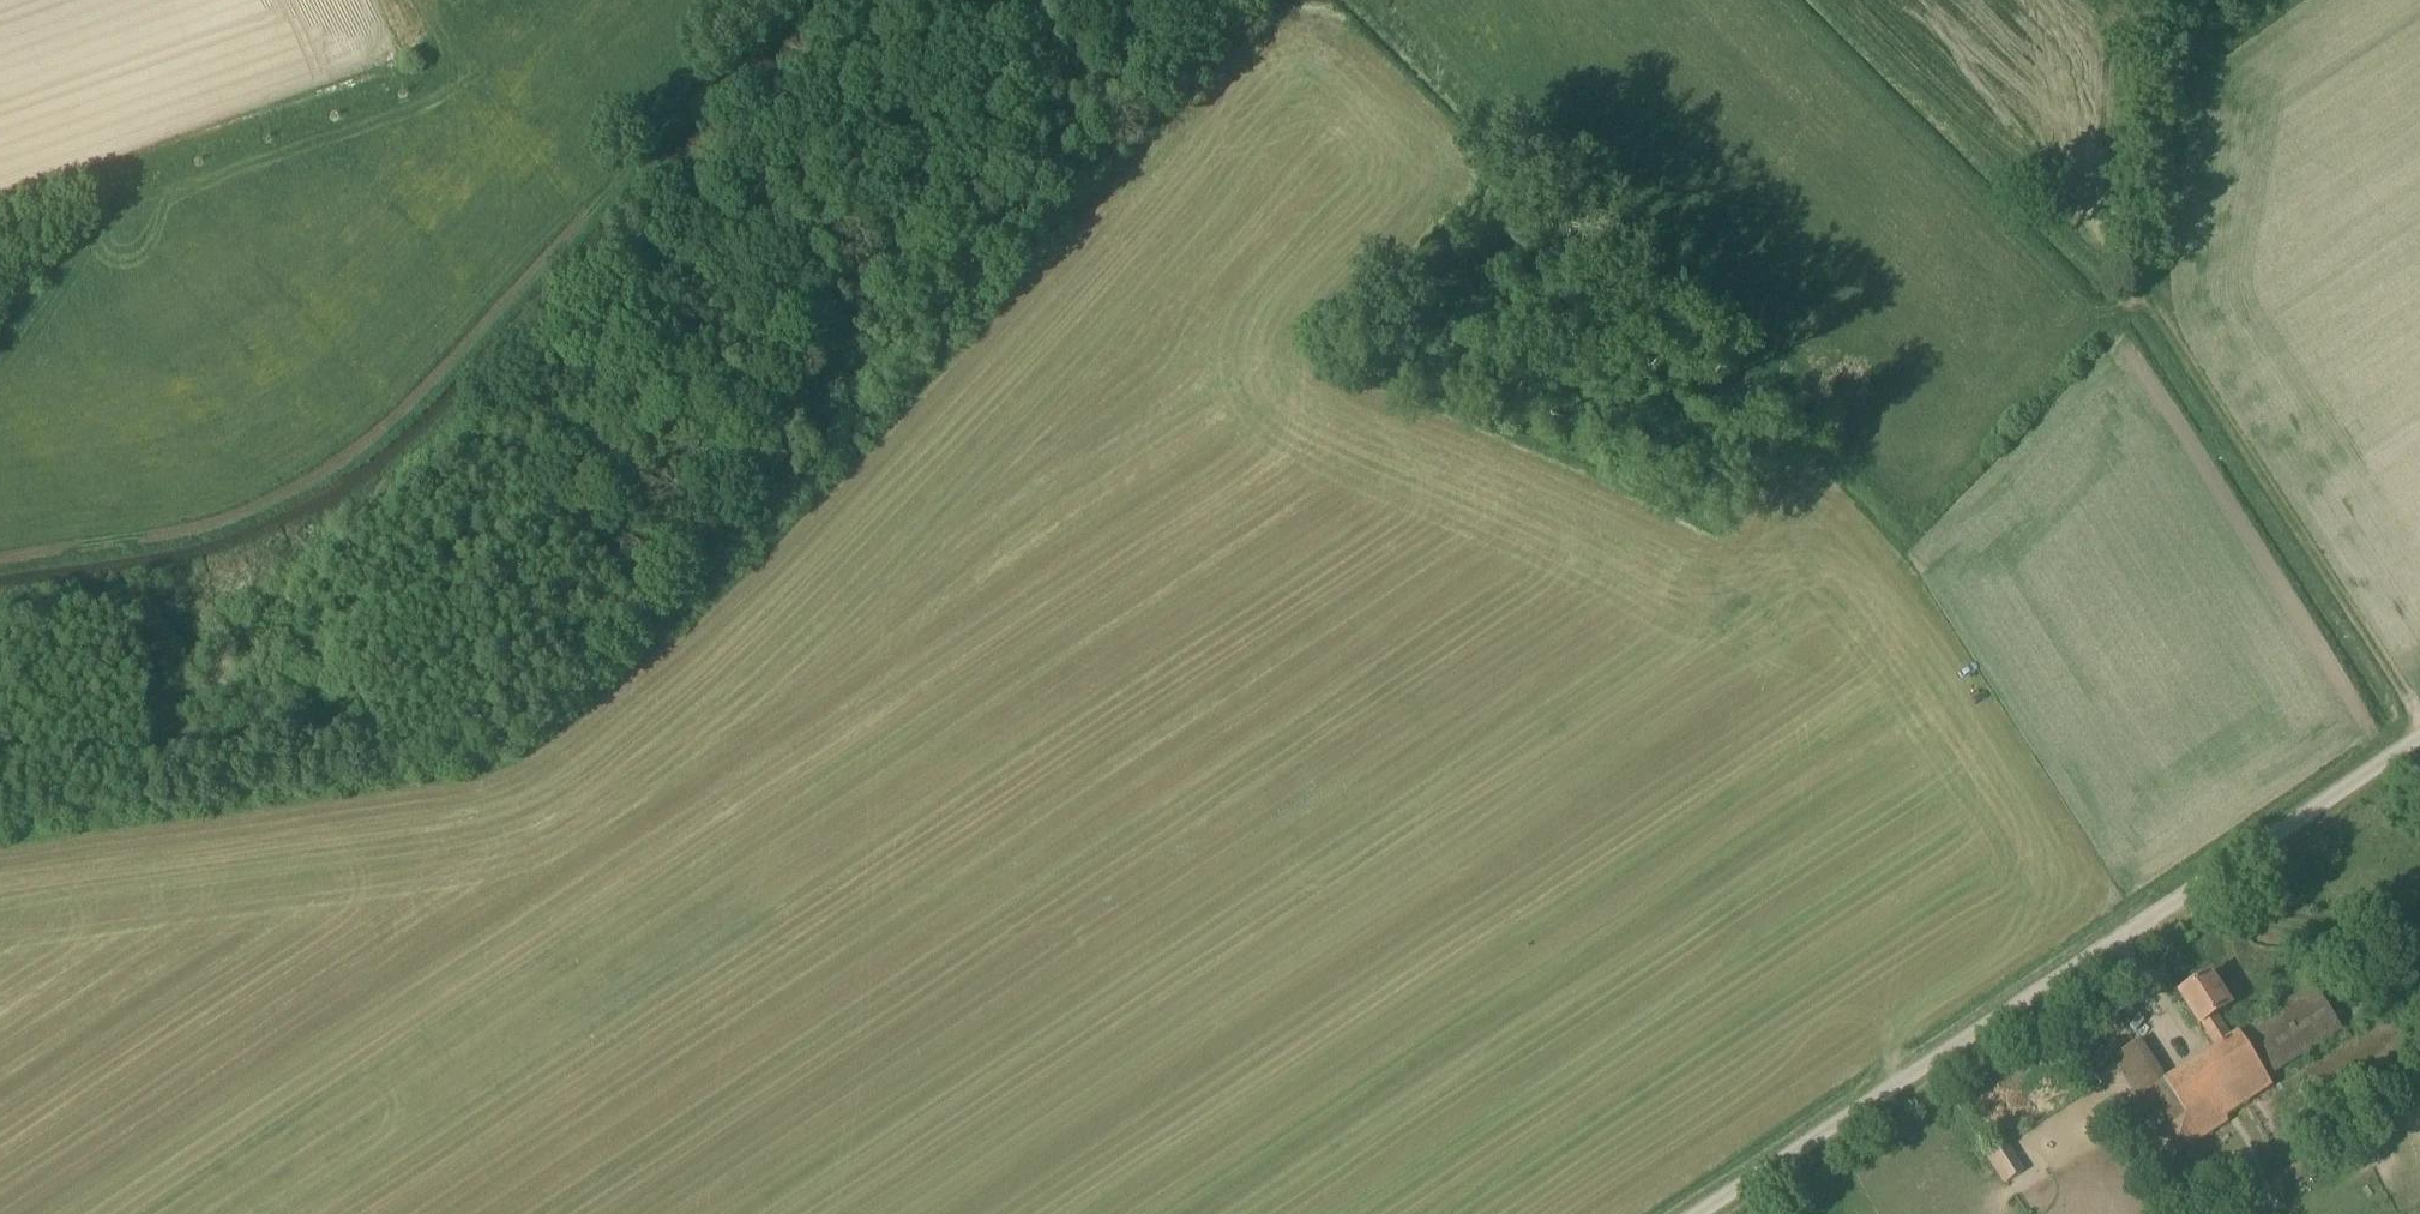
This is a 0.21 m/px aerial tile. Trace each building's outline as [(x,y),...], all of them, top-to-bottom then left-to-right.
[(2231,1038),(2216,1015),(2230,1005),(2210,974),(2181,993),(2216,1048),(2161,1084),(2135,1042),(2112,1057),(2175,1156),(2229,1121),(2225,1115),(2236,1109),(2272,1085),(2267,1076),(2341,1029),(2314,986),(2239,1034),(2239,1033),(2231,1038)] [(2419,1042),(2400,1010),(2305,1072),(2326,1103),(2419,1042)] [(1990,1153),(2004,1184),(2026,1174),(2012,1143),(1990,1153)]
